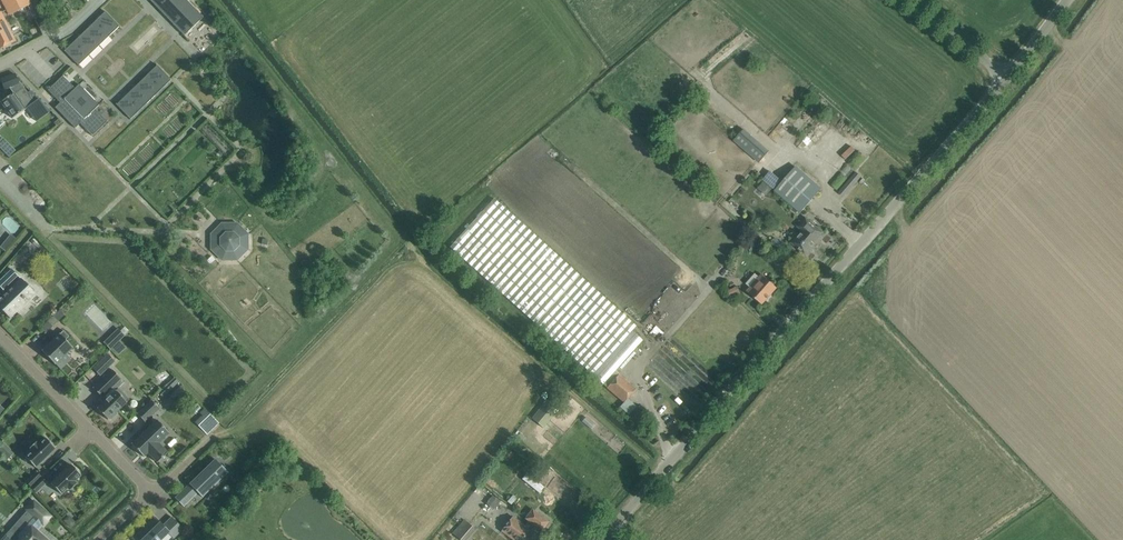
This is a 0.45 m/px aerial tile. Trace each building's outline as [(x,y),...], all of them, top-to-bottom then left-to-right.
[(3,3),(8,13),(30,2),(29,0),(9,0),(3,3)] [(150,0),(184,36),(203,17),(186,0),(150,0)] [(120,27),(105,12),(64,51),(79,66),(80,66),(79,65),(89,56),(119,27),(120,27)] [(4,18),(5,19),(0,21),(0,49),(16,41),(6,22),(8,21),(7,17),(4,18)] [(156,66),(140,82),(117,104),(116,103),(115,104),(130,119),(171,80),(156,64),(156,65),(156,66)] [(15,74),(1,79),(5,89),(9,87),(18,84),(18,83),(15,74)] [(95,109),(99,105),(79,84),(75,88),(63,76),(64,75),(63,75),(47,90),(60,103),(55,107),(75,128),(80,123),(92,136),(108,121),(107,120),(106,121),(95,109)] [(14,93),(1,102),(12,119),(25,109),(27,108),(36,121),(50,111),(31,91),(27,93),(20,82),(18,83),(18,84),(9,87),(14,93)] [(733,140),(759,163),(770,151),(744,128),(733,140)] [(15,151),(9,144),(2,151),(9,157),(15,151)] [(775,190),(792,205),(800,213),(821,189),(796,167),(775,190)] [(774,170),(758,187),(768,196),(784,180),(774,170)] [(450,247),(603,385),(615,371),(643,340),(632,331),(636,326),(494,199),(450,247)] [(791,243),(797,248),(806,256),(819,241),(817,239),(823,233),(805,217),(797,226),(802,231),(791,243)] [(211,234),(211,249),(222,260),(237,260),(248,249),(248,234),(237,223),(222,224),(211,234)] [(9,251),(18,238),(11,233),(2,247),(9,251)] [(35,293),(11,269),(0,280),(0,287),(3,291),(4,290),(7,293),(1,298),(0,298),(0,308),(10,318),(35,293)] [(747,291),(754,297),(762,305),(777,288),(762,274),(759,277),(755,273),(746,284),(750,287),(747,291)] [(729,290),(731,297),(742,293),(740,286),(729,290)] [(125,336),(118,329),(110,336),(117,344),(125,336)] [(63,330),(42,351),(55,365),(56,364),(60,369),(71,359),(66,354),(73,348),(65,340),(69,336),(63,330)] [(105,401),(97,408),(108,420),(110,418),(111,420),(118,413),(116,412),(129,400),(118,388),(123,383),(120,380),(121,379),(112,369),(93,388),(105,401)] [(615,371),(603,385),(624,402),(635,389),(615,371)] [(137,414),(145,422),(159,408),(151,400),(137,414)] [(532,418),(543,428),(555,413),(550,409),(553,405),(545,400),(542,404),(543,404),(532,418)] [(156,420),(131,444),(144,457),(148,453),(157,463),(167,453),(158,443),(169,433),(156,420)] [(25,457),(35,468),(55,449),(45,438),(38,444),(36,442),(29,448),(32,451),(25,457)] [(507,452),(503,457),(507,460),(508,461),(513,454),(508,450),(507,452)] [(215,459),(189,484),(191,486),(198,493),(202,497),(228,473),(215,459)] [(71,464),(51,484),(61,494),(67,488),(70,491),(77,484),(74,481),(81,475),(71,464)] [(26,482),(31,487),(41,477),(36,472),(26,482)] [(31,487),(36,493),(46,483),(41,477),(31,487)] [(180,493),(175,498),(183,507),(189,502),(180,493)] [(492,495),(485,503),(493,510),(500,501),(492,495)] [(1,539),(46,539),(36,531),(42,524),(43,524),(48,518),(50,516),(34,502),(33,503),(26,510),(27,510),(34,516),(16,536),(10,530),(1,539)] [(542,539),(536,535),(540,529),(541,531),(548,522),(532,510),(526,519),(528,521),(533,524),(521,539),(541,539),(542,539)] [(155,517),(132,539),(133,539),(161,539),(168,533),(173,539),(183,529),(172,517),(163,525),(155,517)] [(512,517),(501,531),(513,539),(521,539),(533,524),(528,521),(524,526),(512,517)] [(464,520),(453,533),(461,539),(467,539),(475,530),(464,520)]
